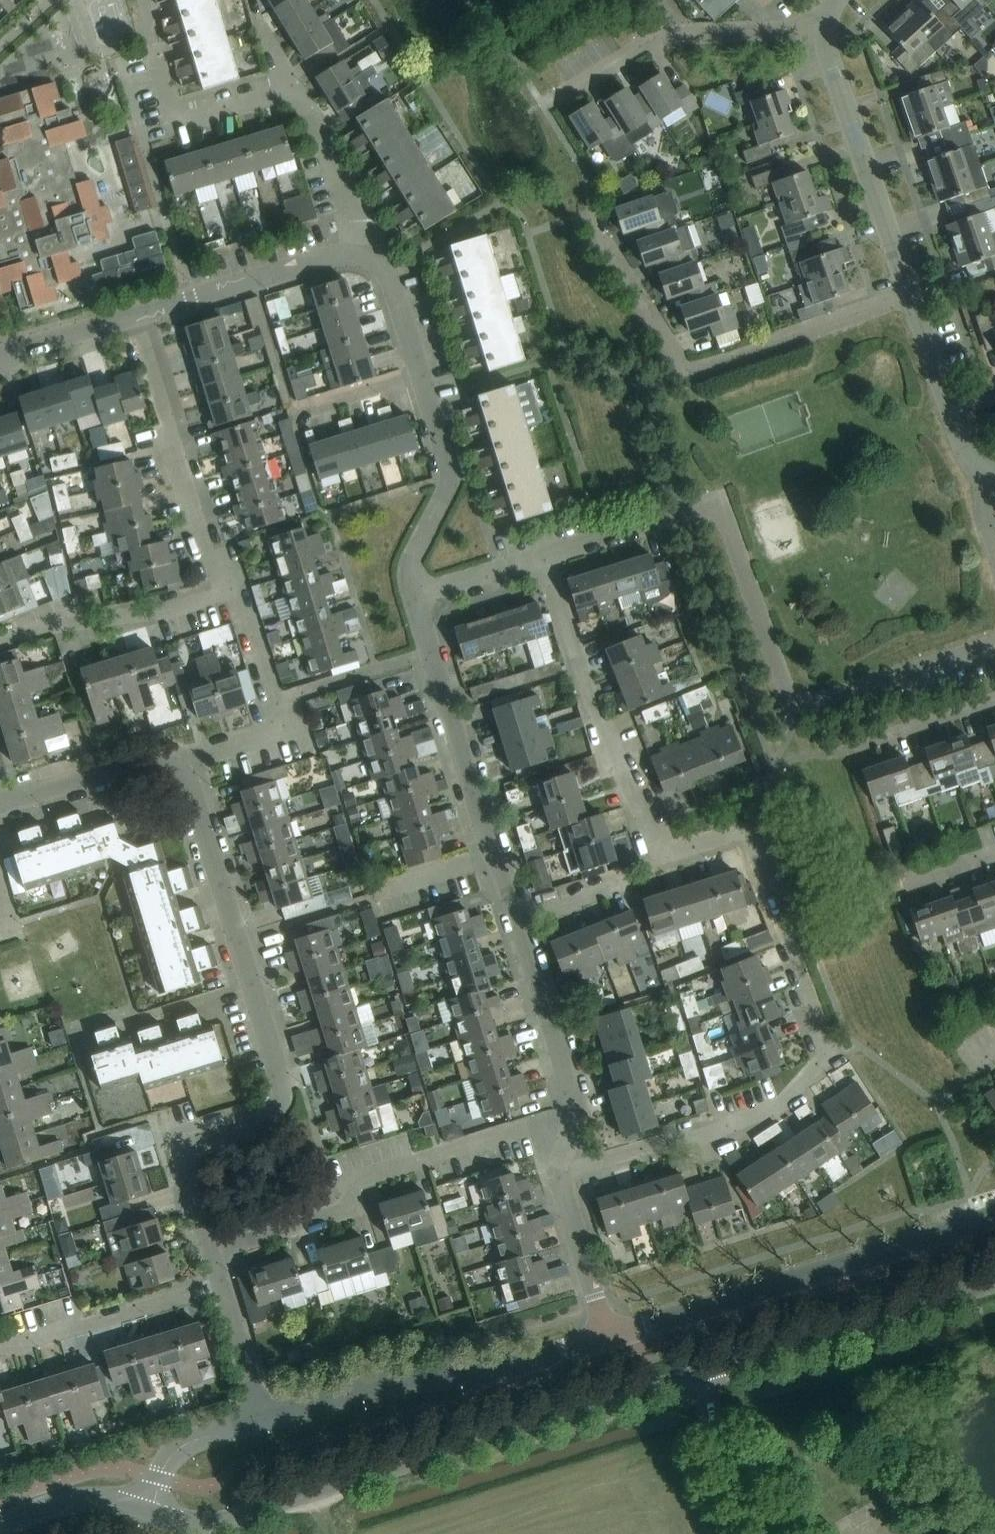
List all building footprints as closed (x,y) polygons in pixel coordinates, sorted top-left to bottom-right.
[(226,37),(215,0),(199,0),(178,6),(180,15),(161,20),(169,46),(188,40),(190,48),(226,37)] [(286,0),(268,0),(273,8),(286,0)] [(311,9),(305,0),(286,0),(273,8),(283,25),(311,9)] [(714,22),(738,0),(694,0),(714,22)] [(942,9),(933,17),(918,0),(915,0),(900,13),(935,52),(960,29),(942,9)] [(971,0),(950,0),(951,1),(942,9),(960,29),(969,20),(960,10),(971,0)] [(294,42),(330,20),(326,13),(317,19),(311,9),(283,25),(294,42)] [(910,75),(935,52),(900,13),(884,28),(900,46),(891,54),(910,75)] [(332,19),(330,20),(294,42),(305,60),(311,57),(317,67),(349,47),(332,19)] [(226,37),(190,48),(193,56),(173,62),(181,87),(200,81),(203,90),(239,79),(226,37)] [(382,37),(373,43),(383,60),(393,54),(382,37)] [(326,95),(362,73),(358,66),(349,71),(343,61),(316,78),(326,95)] [(362,73),(326,95),(337,113),(343,109),(349,120),(371,106),(364,96),(373,91),(366,79),(376,73),(372,67),(362,73)] [(905,119),(941,107),(954,102),(943,70),(917,79),(921,90),(898,98),(905,119)] [(640,87),(649,101),(662,122),(661,120),(681,107),(686,115),(698,107),(684,86),(673,93),(661,74),(640,87)] [(0,99),(0,146),(17,142),(22,154),(0,162),(0,292),(1,294),(15,291),(20,311),(59,300),(54,286),(82,279),(77,261),(71,264),(67,252),(109,239),(106,225),(112,223),(107,207),(101,209),(91,180),(78,185),(69,156),(65,157),(64,144),(85,136),(80,122),(73,122),(69,109),(56,113),(53,100),(59,99),(55,83),(0,99)] [(752,125),(791,111),(784,90),(764,97),(760,85),(734,94),(738,106),(750,102),(757,122),(752,124),(752,125)] [(662,122),(649,101),(638,108),(626,89),(605,102),(614,116),(632,145),(652,132),(651,129),(662,122)] [(410,136),(399,118),(387,99),(355,119),(360,127),(343,137),(357,160),(374,149),(378,156),(410,136)] [(632,145),(614,116),(602,123),(591,104),(570,117),(590,149),(600,143),(612,161),(617,162),(635,150),(632,145)] [(943,142),(969,133),(977,130),(975,125),(972,126),(970,120),(948,127),(941,107),(905,119),(912,140),(939,131),(943,142)] [(791,111),(752,125),(759,145),(742,151),(746,164),(772,155),(768,143),(793,134),(786,114),(792,112),(791,111)] [(262,133),(272,166),(292,160),(283,127),(262,133)] [(253,172),(272,166),(262,133),(243,139),(253,172)] [(931,182),(980,165),(969,133),(943,142),(947,153),(923,161),(931,182)] [(433,173),(422,155),(410,136),(378,156),(383,163),(365,174),(379,196),(396,186),(401,193),(433,173)] [(131,138),(113,143),(133,213),(154,207),(133,137),(131,138)] [(233,178),(253,172),(243,139),(223,145),(233,178)] [(214,183),(233,178),(223,145),(204,151),(214,183)] [(194,189),(214,183),(204,151),(184,156),(194,189)] [(712,155),(699,158),(702,165),(714,162),(712,155)] [(174,195),(194,189),(184,156),(164,162),(174,195)] [(453,207),(444,192),(436,178),(442,174),(443,176),(456,168),(455,166),(462,162),(459,158),(433,174),(433,173),(401,193),(405,200),(388,211),(402,233),(419,223),(424,231),(466,204),(464,200),(453,207)] [(965,206),(991,197),(988,190),(980,165),(931,182),(938,203),(961,195),(965,206)] [(758,175),(751,177),(755,189),(772,183),(779,204),(819,191),(818,190),(813,192),(806,171),(781,180),(776,168),(758,175)] [(819,191),(779,204),(779,205),(785,203),(788,214),(784,215),(787,225),(784,226),(780,227),(784,239),(786,246),(803,240),(801,234),(810,230),(806,219),(826,212),(819,191)] [(673,231),(673,230),(669,217),(673,215),(675,214),(675,213),(676,211),(670,193),(668,192),(665,192),(651,197),(615,210),(623,233),(645,225),(649,238),(650,239),(673,231)] [(283,201),(290,227),(317,219),(309,193),(283,201)] [(994,232),(994,196),(991,198),(991,197),(965,206),(969,218),(946,226),(953,246),(994,232)] [(278,231),(290,227),(283,201),(270,205),(278,231)] [(708,241),(717,238),(709,215),(701,218),(708,241)] [(671,272),(695,263),(690,250),(694,248),(686,226),(673,230),(673,231),(650,239),(649,238),(636,243),(644,266),(667,258),(671,271),(671,272)] [(252,238),(264,235),(262,227),(249,231),(252,238)] [(103,272),(92,275),(99,299),(169,278),(155,231),(131,238),(135,250),(100,260),(103,272)] [(239,242),(252,238),(249,231),(237,235),(239,242)] [(953,246),(960,267),(983,259),(987,271),(994,268),(994,232),(953,246)] [(499,277),(493,257),(486,235),(450,246),(453,255),(434,261),(441,286),(460,280),(463,288),(499,277)] [(213,250),(225,246),(223,239),(210,243),(213,250)] [(760,255),(755,239),(744,243),(745,245),(750,258),(753,257),(760,255)] [(803,240),(786,246),(789,253),(793,265),(796,275),(799,274),(802,284),(798,286),(846,270),(839,249),(819,255),(815,244),(805,247),(803,240)] [(200,254),(213,250),(210,243),(198,246),(200,254)] [(753,257),(757,272),(764,270),(766,263),(763,254),(760,255),(753,257)] [(693,304),(717,296),(712,282),(703,285),(695,263),(671,272),(671,271),(658,275),(666,298),(689,291),(693,304)] [(805,307),(796,310),(800,322),(826,313),(822,302),(848,293),(841,272),(846,271),(846,270),(798,286),(805,307)] [(512,319),(505,298),(499,277),(463,288),(465,296),(446,302),(454,328),(473,322),(476,330),(512,319)] [(318,309),(350,299),(344,279),(311,289),(318,309)] [(301,287),(283,291),(288,314),(306,310),(301,287)] [(258,327),(266,324),(258,296),(244,301),(250,320),(252,327),(258,325),(258,327)] [(693,304),(680,308),(688,331),(710,324),(714,337),(738,329),(730,305),(721,308),(717,296),(693,304)] [(324,328),(356,318),(350,299),(318,309),(324,328)] [(526,299),(517,302),(520,312),(529,309),(526,299)] [(270,315),(278,313),(274,300),(266,303),(270,315)] [(184,349),(227,336),(218,308),(201,313),(203,321),(186,327),(190,340),(185,342),(183,346),(184,349)] [(991,329),(986,313),(975,317),(985,346),(985,344),(994,340),(994,341),(994,327),(991,329)] [(330,348),(362,338),(356,318),(324,328),(330,348)] [(525,360),(518,339),(512,319),(476,330),(478,338),(459,344),(467,369),(486,363),(489,372),(525,360)] [(264,346),(272,344),(266,324),(258,327),(264,346)] [(278,342),(285,340),(281,327),(274,330),(278,342)] [(198,366),(244,352),(241,342),(230,345),(227,336),(184,349),(185,354),(189,356),(194,355),(198,366)] [(336,367),(368,357),(362,338),(330,348),(336,367)] [(285,340),(278,342),(282,354),(289,352),(285,340)] [(270,365),(278,363),(272,344),(264,346),(270,365)] [(196,388),(239,375),(233,356),(244,353),(244,352),(198,366),(202,380),(197,381),(195,385),(196,388)] [(368,357),(336,367),(342,387),(375,377),(368,357)] [(276,385),(284,383),(278,363),(270,365),(276,385)] [(309,364),(294,368),(298,379),(312,375),(309,364)] [(290,381),(298,379),(294,368),(294,366),(286,369),(290,381)] [(532,373),(537,400),(558,396),(552,369),(532,373)] [(116,384),(126,412),(145,406),(139,385),(143,384),(140,374),(136,376),(134,372),(114,379),(116,384)] [(210,405),(245,395),(239,375),(196,388),(197,393),(201,395),(206,394),(210,405)] [(298,379),(290,381),(296,401),(307,398),(304,389),(316,386),(312,375),(298,379)] [(98,410),(93,391),(89,376),(64,384),(75,417),(98,410)] [(284,383),(276,385),(283,406),(291,403),(284,383)] [(52,425),(75,417),(64,384),(42,391),(52,425)] [(127,418),(126,412),(116,384),(93,391),(98,410),(103,426),(127,418)] [(526,427),(520,406),(513,385),(477,396),(480,405),(461,411),(469,436),(488,430),(490,438),(526,427)] [(29,432),(52,425),(42,391),(19,398),(29,432)] [(245,395),(210,405),(214,418),(209,420),(207,424),(208,429),(251,415),(248,406),(259,402),(256,392),(245,395)] [(383,408),(397,454),(417,448),(407,415),(394,420),(389,406),(383,408)] [(378,460),(397,454),(383,408),(376,410),(381,424),(368,428),(378,460)] [(4,455),(28,447),(17,413),(0,419),(0,442),(4,455)] [(281,434),(292,430),(288,418),(277,421),(281,434)] [(378,460),(368,428),(355,432),(350,418),(344,420),(358,466),(378,460)] [(339,472),(358,466),(344,420),(337,422),(342,436),(329,440),(339,472)] [(224,452),(260,440),(254,421),(211,434),(213,441),(220,439),(224,452)] [(539,468),(533,448),(526,427),(490,438),(493,446),(474,452),(481,477),(500,471),(503,479),(539,468)] [(292,430),(281,434),(285,446),(296,442),(292,430)] [(339,472),(329,440),(316,444),(312,430),(304,432),(319,479),(339,472)] [(223,473),(266,459),(260,440),(224,452),(228,465),(221,467),(223,473)] [(113,457),(125,455),(122,441),(110,444),(113,457)] [(101,460),(113,457),(110,444),(98,447),(101,460)] [(293,472),(304,469),(298,450),(287,453),(293,472)] [(65,468),(78,465),(75,453),(62,456),(65,468)] [(53,471),(65,468),(62,456),(50,458),(53,471)] [(37,459),(23,463),(27,477),(41,473),(37,459)] [(236,490),(272,479),(266,459),(223,473),(225,480),(232,478),(236,490)] [(96,491),(141,480),(139,472),(134,473),(131,460),(96,468),(98,479),(94,480),(96,491)] [(552,510),(545,489),(539,468),(503,479),(505,487),(486,493),(494,519),(513,513),(516,522),(552,510)] [(14,486),(26,482),(22,469),(10,473),(14,486)] [(299,492),(310,489),(308,481),(304,469),(293,472),(297,485),(299,492)] [(235,512),(278,499),(272,479),(236,490),(240,504),(233,506),(235,512)] [(105,511),(140,502),(137,490),(143,489),(141,480),(96,491),(99,500),(102,499),(105,511)] [(55,499),(68,496),(65,483),(53,486),(55,499)] [(310,489),(299,492),(302,500),(306,513),(317,509),(313,497),(310,489)] [(39,521),(52,515),(47,491),(30,499),(39,521)] [(68,496),(55,499),(58,511),(70,508),(68,496)] [(278,499),(235,512),(237,519),(244,517),(248,530),(284,519),(278,499)] [(106,532),(150,522),(149,514),(143,515),(140,502),(105,511),(108,521),(103,522),(106,532)] [(28,526),(28,525),(24,514),(12,519),(16,530),(28,526)] [(28,525),(28,526),(32,534),(57,523),(55,514),(52,515),(39,521),(28,525)] [(74,519),(81,539),(94,534),(88,515),(74,519)] [(130,549),(150,544),(147,532),(152,531),(150,522),(106,532),(108,542),(112,541),(115,553),(130,549)] [(33,537),(32,534),(28,526),(16,530),(21,542),(33,537)] [(65,541),(77,539),(74,526),(62,529),(65,541)] [(274,557),(321,543),(318,533),(306,537),(303,527),(268,538),(274,557)] [(77,539),(65,541),(68,553),(80,551),(77,539)] [(249,539),(237,542),(240,550),(251,546),(249,539)] [(141,568),(175,560),(174,553),(168,554),(165,541),(150,544),(130,549),(132,560),(128,561),(130,572),(141,569),(141,568)] [(280,578),(315,567),(312,558),(325,554),(321,543),(274,557),(280,578)] [(52,568),(64,565),(62,553),(49,556),(52,568)] [(638,591),(642,603),(644,604),(648,604),(652,604),(657,602),(661,599),(665,596),(662,587),(672,584),(665,561),(654,565),(650,554),(629,560),(639,590),(638,591)] [(15,583),(5,560),(0,562),(0,589),(15,583)] [(141,568),(141,569),(146,590),(167,585),(168,590),(178,587),(177,583),(181,582),(175,560),(141,568)] [(621,609),(642,603),(638,591),(639,590),(629,560),(609,567),(618,597),(617,597),(621,609)] [(64,565),(52,568),(55,580),(53,580),(57,599),(71,593),(64,565)] [(286,597),(333,582),(330,572),(318,576),(315,567),(280,578),(286,597)] [(621,609),(617,597),(618,597),(609,567),(588,573),(597,603),(601,616),(610,613),(606,600),(617,597),(621,609)] [(601,616),(597,603),(588,573),(567,580),(580,622),(589,619),(586,607),(597,603),(601,616)] [(86,578),(88,590),(101,587),(98,574),(85,577),(86,578)] [(77,592),(88,590),(86,578),(74,581),(77,592)] [(292,616),(327,605),(324,597),(348,590),(345,579),(333,582),(286,597),(292,616)] [(0,589),(0,616),(24,606),(15,583),(0,589)] [(259,584),(251,587),(257,606),(265,604),(259,584)] [(270,602),(258,606),(260,616),(273,612),(270,602)] [(534,668),(537,680),(562,672),(558,660),(545,665),(536,639),(547,635),(537,602),(516,609),(526,642),(534,668)] [(298,635),(357,617),(354,607),(330,615),(327,605),(292,616),(298,635)] [(505,648),(526,642),(516,609),(495,615),(505,648)] [(485,655),(505,648),(495,615),(475,622),(485,655)] [(304,655),(339,645),(336,636),(360,628),(357,617),(298,635),(304,655)] [(458,643),(464,661),(485,655),(475,622),(454,628),(455,632),(450,633),(454,645),(458,643)] [(609,671),(656,652),(653,643),(643,646),(639,635),(606,648),(611,661),(605,663),(609,671)] [(339,645),(304,655),(310,676),(358,661),(354,650),(342,654),(339,645)] [(175,683),(174,681),(167,658),(156,661),(152,648),(138,652),(136,647),(127,650),(145,709),(154,706),(148,685),(161,681),(163,687),(175,683)] [(135,712),(145,709),(127,650),(117,653),(119,658),(105,663),(114,696),(129,691),(135,712)] [(655,676),(651,666),(651,665),(660,661),(656,652),(609,671),(612,679),(617,677),(622,689),(655,676)] [(206,657),(224,716),(233,713),(232,708),(246,703),(236,671),(221,675),(215,654),(206,657)] [(214,719),(224,716),(206,657),(196,660),(202,679),(188,683),(187,677),(174,681),(175,683),(182,708),(194,704),(199,718),(213,714),(214,719)] [(47,677),(44,667),(23,673),(18,659),(0,665),(0,691),(47,677)] [(114,696),(105,663),(91,667),(90,661),(80,664),(98,723),(108,720),(102,699),(114,696)] [(516,686),(537,680),(534,668),(513,675),(516,686)] [(496,692),(516,686),(513,675),(492,681),(496,692)] [(655,676),(622,689),(627,701),(621,704),(625,712),(673,693),(669,683),(659,687),(655,676)] [(32,706),(28,692),(49,685),(47,677),(0,691),(0,714),(0,716),(32,706)] [(349,700),(375,692),(371,680),(336,691),(340,703),(349,700)] [(473,700),(496,692),(492,681),(469,688),(473,700)] [(693,691),(698,703),(710,698),(705,686),(693,691)] [(355,720),(402,706),(399,695),(387,699),(384,690),(375,692),(349,700),(355,720)] [(686,708),(698,703),(693,691),(682,696),(686,708)] [(500,729),(534,719),(530,707),(540,704),(537,694),(487,710),(490,718),(496,716),(500,729)] [(361,740),(396,729),(393,720),(406,716),(406,718),(425,712),(421,700),(402,706),(355,720),(361,740)] [(653,706),(658,718),(668,713),(664,702),(653,706)] [(61,723),(58,713),(37,719),(32,706),(0,716),(5,730),(0,731),(0,735),(2,741),(61,723)] [(645,722),(658,718),(653,706),(641,711),(645,722)] [(581,717),(565,722),(568,731),(584,726),(581,717)] [(501,751),(550,736),(546,726),(537,729),(534,719),(500,729),(504,742),(498,743),(501,751)] [(61,723),(2,741),(5,750),(10,749),(14,763),(47,753),(43,738),(64,732),(61,723)] [(986,728),(989,739),(979,743),(992,781),(993,781),(992,778),(994,777),(994,725),(986,728)] [(709,730),(726,772),(734,769),(732,764),(744,759),(731,726),(720,730),(718,727),(709,730)] [(361,740),(367,759),(414,744),(414,745),(433,739),(430,727),(411,732),(411,734),(399,738),(396,729),(361,740)] [(325,729),(314,732),(318,746),(330,742),(325,729)] [(718,775),(726,772),(709,730),(689,738),(704,775),(716,770),(718,775)] [(992,781),(979,743),(969,746),(965,735),(944,742),(959,785),(960,788),(979,781),(981,785),(992,781)] [(550,736),(501,751),(503,760),(508,758),(512,771),(547,761),(543,749),(553,746),(550,736)] [(692,780),(704,775),(689,738),(669,746),(686,788),(694,785),(692,780)] [(379,776),(408,768),(405,759),(417,755),(418,758),(437,752),(433,739),(414,745),(414,744),(367,759),(373,778),(379,776)] [(928,796),(959,785),(944,742),(924,749),(927,761),(917,764),(928,796)] [(678,791),(686,788),(669,746),(660,750),(661,753),(650,758),(663,791),(676,786),(678,791)] [(928,796),(917,764),(907,767),(903,756),(882,763),(892,794),(897,806),(928,796)] [(872,801),(892,794),(882,763),(861,770),(872,801)] [(386,796),(434,782),(431,771),(418,775),(415,765),(408,768),(379,776),(386,796)] [(231,804),(235,814),(282,799),(291,796),(285,776),(277,779),(274,768),(241,778),(245,789),(241,790),(244,800),(231,804)] [(545,806),(579,795),(571,772),(537,782),(545,806)] [(443,779),(434,782),(437,792),(447,790),(443,779)] [(303,788),(306,800),(339,792),(336,780),(303,788)] [(386,796),(392,816),(427,805),(425,796),(437,792),(434,782),(386,796)] [(505,792),(509,804),(521,801),(518,788),(505,792)] [(342,795),(347,808),(357,804),(353,791),(342,795)] [(586,818),(579,795),(545,806),(552,829),(558,827),(567,825),(567,824),(586,818)] [(226,828),(251,821),(253,830),(288,819),(282,799),(235,814),(223,817),(226,828)] [(398,836),(446,821),(443,810),(430,814),(427,805),(392,816),(398,836)] [(103,859),(91,825),(83,828),(77,808),(55,815),(61,834),(51,837),(64,877),(104,865),(103,859)] [(452,808),(443,810),(446,821),(456,818),(452,808)] [(341,813),(332,816),(335,826),(344,823),(341,813)] [(558,827),(565,850),(608,837),(601,813),(586,818),(567,824),(567,825),(558,827)] [(119,861),(128,843),(119,838),(113,817),(91,824),(91,825),(103,859),(110,857),(119,861)] [(253,830),(256,839),(232,847),(235,856),(247,853),(294,838),(288,819),(253,830)] [(64,877),(51,837),(44,840),(38,820),(17,827),(22,846),(13,849),(25,889),(64,877)] [(446,821),(398,836),(408,867),(441,856),(438,845),(440,845),(437,835),(449,831),(446,821)] [(520,839),(532,835),(528,823),(516,827),(520,839)] [(901,850),(893,826),(882,830),(890,854),(901,850)] [(532,835),(520,839),(523,851),(536,848),(532,835)] [(608,837),(565,850),(563,851),(570,874),(581,871),(615,860),(608,837)] [(265,869),(300,858),(294,838),(247,853),(250,864),(263,860),(265,869)] [(130,873),(164,864),(165,863),(159,841),(137,848),(128,843),(119,861),(127,866),(130,873)] [(319,860),(347,855),(345,843),(317,848),(319,860)] [(552,885),(542,856),(526,862),(536,891),(552,885)] [(259,892),(307,877),(300,858),(265,869),(268,878),(256,882),(259,892)] [(136,914),(176,902),(173,893),(193,887),(186,866),(167,872),(164,864),(130,873),(124,875),(136,914)] [(581,871),(583,879),(605,872),(602,864),(581,871)] [(712,879),(722,913),(746,905),(740,885),(744,883),(741,874),(737,875),(735,871),(712,879)] [(307,877),(259,892),(262,903),(275,899),(278,909),(281,907),(285,919),(327,906),(323,893),(312,897),(307,877)] [(964,904),(972,928),(974,928),(976,934),(994,928),(994,892),(990,877),(980,881),(982,886),(971,889),(975,901),(964,904)] [(700,920),(722,913),(712,879),(689,886),(700,920)] [(357,880),(337,882),(339,893),(359,891),(357,880)] [(678,927),(700,920),(689,886),(667,892),(678,927)] [(653,934),(678,927),(667,892),(642,900),(653,934)] [(972,928),(964,904),(955,907),(951,896),(930,903),(940,934),(941,933),(945,945),(965,939),(962,932),(972,928)] [(148,953),(188,941),(185,932),(205,926),(198,905),(179,911),(176,902),(136,914),(148,953)] [(431,919),(430,919),(436,939),(484,924),(481,914),(468,918),(465,908),(449,913),(445,902),(428,908),(431,919)] [(920,941),(940,934),(930,903),(909,910),(920,941)] [(609,913),(627,960),(637,956),(633,948),(645,943),(632,910),(619,916),(617,910),(609,913)] [(289,962),(335,947),(330,931),(342,925),(338,913),(294,927),(298,938),(295,938),(298,948),(286,952),(289,962)] [(619,964),(627,960),(609,913),(601,917),(603,922),(591,927),(604,959),(615,955),(619,964)] [(442,959),(478,947),(475,938),(487,935),(484,924),(436,939),(442,959)] [(396,925),(385,928),(383,928),(390,952),(392,951),(403,948),(396,925)] [(604,959),(591,927),(579,931),(577,926),(569,929),(588,977),(597,974),(593,963),(604,959)] [(579,981),(588,977),(569,929),(561,933),(563,938),(550,943),(563,976),(575,972),(579,981)] [(732,943),(737,955),(748,950),(744,938),(732,943)] [(188,941),(148,953),(160,993),(200,981),(197,971),(217,965),(210,944),(191,950),(188,941)] [(725,959),(737,955),(732,943),(720,948),(725,959)] [(307,978),(342,967),(335,947),(289,962),(292,973),(305,969),(307,978)] [(448,978),(496,963),(493,953),(480,957),(478,947),(442,959),(448,978)] [(725,990),(768,974),(765,966),(760,968),(755,955),(721,968),(725,979),(722,980),(725,990)] [(687,961),(692,972),(703,968),(699,956),(687,961)] [(392,972),(388,961),(376,964),(379,976),(392,972)] [(680,977),(692,972),(687,961),(675,965),(680,977)] [(447,1000),(490,987),(487,977),(499,974),(496,963),(448,978),(454,998),(447,1000)] [(301,1001),(348,987),(342,967),(307,978),(310,987),(298,991),(301,1001)] [(402,992),(414,989),(408,969),(396,973),(402,992)] [(737,1009),(770,996),(766,984),(771,982),(768,974),(725,990),(711,996),(695,1002),(684,1005),(690,1027),(702,1022),(699,1011),(726,1001),(729,999),(733,998),(737,1009)] [(954,975),(938,981),(944,997),(960,992),(954,975)] [(320,1017),(354,1006),(348,987),(301,1001),(304,1012),(317,1008),(320,1017)] [(453,1019),(501,1004),(498,994),(485,998),(482,990),(490,987),(447,1000),(453,1019)] [(414,989),(402,992),(406,1005),(418,1002),(414,989)] [(684,1005),(695,1002),(691,989),(680,992),(684,1005)] [(571,996),(575,1008),(589,1003),(584,991),(571,996)] [(613,993),(596,999),(599,1008),(616,1002),(613,993)] [(741,1030),(764,1022),(784,1015),(780,1006),(775,1008),(770,996),(737,1009),(741,1020),(738,1021),(741,1030)] [(459,1039),(494,1028),(491,1019),(504,1015),(501,1004),(453,1019),(459,1039)] [(668,1020),(680,1016),(677,1004),(664,1007),(668,1020)] [(313,1040),(360,1026),(354,1006),(320,1017),(322,1026),(310,1030),(313,1040)] [(602,1041),(637,1030),(630,1007),(595,1017),(602,1041)] [(172,1037),(184,1077),(224,1064),(212,1024),(202,1027),(196,1008),(175,1014),(181,1034),(172,1037)] [(680,1016),(668,1020),(672,1033),(684,1029),(680,1016)] [(145,1088),(130,1037),(120,1040),(114,1020),(93,1027),(99,1046),(90,1049),(102,1089),(141,1077),(145,1089),(145,1088)] [(184,1077),(172,1037),(163,1039),(157,1020),(136,1026),(142,1046),(134,1048),(130,1037),(145,1088),(184,1077)] [(331,1056),(359,1048),(378,1042),(372,1022),(360,1026),(313,1040),(316,1051),(329,1047),(331,1056)] [(734,1057),(777,1040),(774,1032),(769,1034),(764,1022),(741,1030),(730,1034),(735,1046),(731,1047),(734,1057)] [(31,1048),(31,1047),(10,1054),(6,1040),(12,1039),(8,1026),(0,1029),(0,1057),(31,1048)] [(455,1061),(513,1043),(510,1033),(497,1037),(494,1028),(459,1039),(459,1040),(449,1043),(455,1061)] [(609,1064),(644,1053),(637,1030),(602,1041),(609,1064)] [(696,1047),(708,1043),(705,1032),(692,1035),(696,1047)] [(777,1040),(734,1057),(738,1066),(742,1065),(746,1076),(780,1063),(775,1050),(780,1048),(777,1040)] [(408,1043),(402,1045),(399,1050),(401,1056),(411,1053),(408,1043)] [(471,1077),(506,1067),(503,1058),(516,1054),(513,1043),(455,1061),(455,1062),(465,1059),(471,1077)] [(700,1059),(712,1055),(708,1043),(696,1047),(700,1059)] [(18,1080),(16,1073),(37,1066),(31,1048),(0,1057),(0,1085),(18,1080)] [(317,1082),(365,1067),(359,1048),(331,1056),(324,1058),(327,1068),(314,1071),(317,1082)] [(682,1067),(694,1063),(690,1051),(678,1054),(682,1067)] [(616,1087),(643,1079),(651,1076),(644,1053),(609,1064),(616,1087)] [(417,1070),(412,1054),(392,1060),(397,1076),(417,1070)] [(430,1056),(419,1059),(423,1072),(434,1068),(430,1056)] [(709,1089),(727,1084),(721,1062),(702,1068),(709,1089)] [(694,1063),(682,1067),(686,1078),(698,1075),(694,1063)] [(336,1097),(371,1087),(365,1067),(317,1082),(321,1092),(333,1089),(336,1097)] [(477,1097),(525,1083),(522,1073),(509,1076),(506,1067),(471,1077),(477,1097)] [(408,1075),(414,1095),(423,1093),(417,1072),(408,1075)] [(616,1113),(650,1102),(643,1079),(616,1087),(608,1089),(616,1113)] [(47,1099),(45,1094),(24,1100),(18,1080),(0,1085),(0,1113),(47,1099)] [(835,1096),(855,1126),(876,1112),(857,1082),(835,1096)] [(525,1083),(477,1097),(484,1118),(518,1107),(515,1097),(528,1093),(525,1083)] [(390,1102),(390,1101),(377,1106),(371,1087),(336,1097),(339,1107),(326,1111),(329,1121),(390,1102)] [(993,1089),(984,1095),(994,1112),(994,1092),(993,1089)] [(427,1094),(433,1112),(435,1111),(443,1108),(437,1090),(427,1094)] [(844,1133),(855,1126),(835,1096),(822,1105),(828,1115),(821,1120),(840,1150),(850,1143),(844,1133)] [(709,1110),(706,1101),(705,1098),(693,1102),(697,1114),(709,1110)] [(33,1130),(30,1119),(51,1112),(47,1099),(0,1113),(0,1137),(1,1140),(33,1130)] [(390,1102),(329,1121),(333,1132),(345,1128),(348,1137),(355,1135),(359,1146),(375,1141),(371,1130),(382,1127),(384,1133),(399,1128),(390,1102)] [(650,1102),(616,1113),(623,1136),(627,1135),(628,1140),(638,1137),(636,1132),(657,1126),(650,1102)] [(811,1112),(806,1104),(794,1111),(799,1119),(811,1112)] [(446,1107),(443,1108),(435,1111),(439,1125),(451,1122),(446,1107)] [(819,1163),(840,1150),(821,1120),(800,1134),(819,1163)] [(434,1122),(423,1126),(427,1137),(438,1134),(434,1122)] [(767,1129),(772,1137),(781,1131),(776,1123),(767,1129)] [(126,1124),(107,1130),(110,1139),(129,1133),(126,1124)] [(758,1146),(772,1137),(767,1129),(753,1138),(758,1146)] [(33,1130),(1,1140),(6,1156),(0,1158),(3,1168),(62,1150),(59,1140),(38,1146),(33,1130)] [(882,1138),(891,1151),(902,1144),(894,1130),(882,1138)] [(798,1177),(819,1163),(800,1134),(779,1147),(798,1177)] [(105,1183),(142,1172),(136,1150),(110,1158),(107,1148),(112,1146),(112,1145),(83,1154),(86,1166),(99,1162),(105,1183)] [(777,1191),(798,1177),(779,1147),(758,1161),(777,1191)] [(741,1157),(736,1149),(724,1157),(729,1165),(741,1157)] [(756,1205),(777,1191),(758,1161),(736,1175),(756,1205)] [(142,1172),(105,1183),(112,1203),(99,1207),(103,1219),(131,1210),(131,1209),(126,1210),(123,1200),(148,1192),(142,1172)] [(462,1172),(449,1176),(458,1205),(471,1201),(462,1172)] [(483,1203),(530,1189),(527,1178),(514,1182),(511,1172),(476,1183),(483,1203)] [(689,1208),(679,1174),(667,1178),(666,1172),(657,1175),(672,1224),(682,1221),(679,1211),(689,1208)] [(714,1217),(704,1183),(685,1189),(681,1174),(679,1174),(689,1208),(690,1208),(695,1223),(714,1217)] [(663,1227),(672,1224),(657,1175),(649,1177),(651,1183),(638,1187),(649,1221),(660,1217),(663,1227)] [(704,1183),(714,1217),(735,1211),(725,1176),(704,1183)] [(836,1204),(853,1193),(845,1182),(828,1193),(836,1204)] [(29,1202),(26,1192),(5,1199),(1,1184),(0,1185),(0,1211),(29,1202)] [(649,1221),(638,1187),(626,1190),(625,1185),(616,1187),(631,1236),(641,1234),(638,1224),(649,1221)] [(622,1239),(631,1236),(616,1187),(608,1190),(610,1195),(597,1199),(607,1233),(619,1230),(622,1239)] [(489,1223),(524,1212),(521,1202),(533,1199),(530,1189),(483,1203),(489,1223)] [(450,1234),(447,1223),(441,1203),(428,1207),(423,1190),(400,1197),(411,1230),(416,1246),(450,1236),(450,1234)] [(389,1237),(411,1230),(400,1197),(378,1203),(389,1237)] [(22,1229),(22,1228),(15,1230),(11,1217),(32,1211),(29,1202),(0,1211),(0,1236),(22,1229)] [(113,1255),(144,1246),(163,1240),(156,1217),(137,1223),(134,1212),(103,1221),(113,1255)] [(494,1241),(542,1226),(539,1217),(526,1221),(524,1212),(489,1223),(494,1241)] [(550,1213),(539,1217),(542,1226),(553,1223),(550,1213)] [(64,1217),(54,1220),(58,1233),(68,1230),(64,1217)] [(447,1223),(450,1234),(457,1232),(454,1221),(447,1223)] [(501,1261),(535,1251),(533,1241),(545,1238),(542,1226),(494,1241),(500,1261),(493,1263),(501,1261)] [(8,1258),(4,1245),(25,1239),(22,1229),(0,1236),(0,1261),(8,1258)] [(72,1231),(58,1235),(62,1246),(75,1242),(72,1231)] [(386,1273),(379,1249),(367,1253),(362,1236),(339,1243),(355,1295),(377,1288),(374,1277),(386,1273)] [(334,1301),(355,1295),(339,1243),(317,1249),(323,1267),(310,1271),(317,1294),(331,1290),(334,1301)] [(144,1246),(113,1255),(117,1267),(124,1265),(132,1291),(174,1278),(166,1251),(147,1257),(144,1246)] [(379,1249),(386,1273),(399,1269),(392,1246),(379,1249)] [(499,1284),(547,1269),(543,1258),(531,1262),(528,1254),(536,1251),(535,1251),(501,1261),(493,1263),(499,1284)] [(79,1253),(65,1257),(69,1269),(82,1265),(79,1253)] [(317,1294),(310,1271),(298,1274),(293,1257),(270,1264),(281,1297),(285,1310),(306,1303),(305,1298),(317,1294)] [(36,1275),(33,1266),(12,1272),(8,1258),(0,1261),(0,1286),(36,1275)] [(269,1301),(281,1297),(270,1264),(248,1271),(249,1273),(237,1277),(251,1323),(266,1319),(265,1317),(270,1307),(269,1301)] [(547,1269),(499,1284),(505,1303),(518,1300),(520,1308),(541,1302),(538,1293),(540,1293),(537,1283),(550,1279),(547,1269)] [(0,1286),(0,1312),(22,1305),(18,1291),(39,1285),(36,1275),(0,1286)] [(173,1324),(191,1383),(201,1381),(194,1359),(209,1355),(199,1322),(184,1326),(183,1321),(173,1324)] [(182,1386),(191,1383),(173,1324),(164,1327),(166,1332),(152,1336),(162,1369),(176,1365),(182,1386)] [(162,1369),(152,1336),(138,1341),(136,1336),(127,1338),(145,1398),(154,1395),(148,1374),(162,1369)] [(136,1400),(145,1398),(127,1338),(118,1341),(119,1346),(105,1351),(115,1384),(129,1379),(136,1400)] [(68,1366),(86,1425),(96,1422),(89,1401),(103,1397),(93,1363),(79,1369),(77,1363),(68,1366)] [(77,1428),(86,1425),(68,1366),(59,1369),(60,1374),(47,1379),(57,1411),(70,1407),(77,1428)] [(57,1411),(47,1379),(33,1383),(31,1377),(22,1380),(40,1439),(49,1436),(43,1415),(57,1411)] [(30,1442),(40,1439),(22,1380),(12,1383),(14,1389),(1,1392),(5,1409),(10,1425),(24,1421),(30,1442)] [(173,1405),(161,1409),(164,1418),(176,1415),(173,1405)] [(18,1452),(7,1455),(11,1466),(21,1462),(18,1452)]
